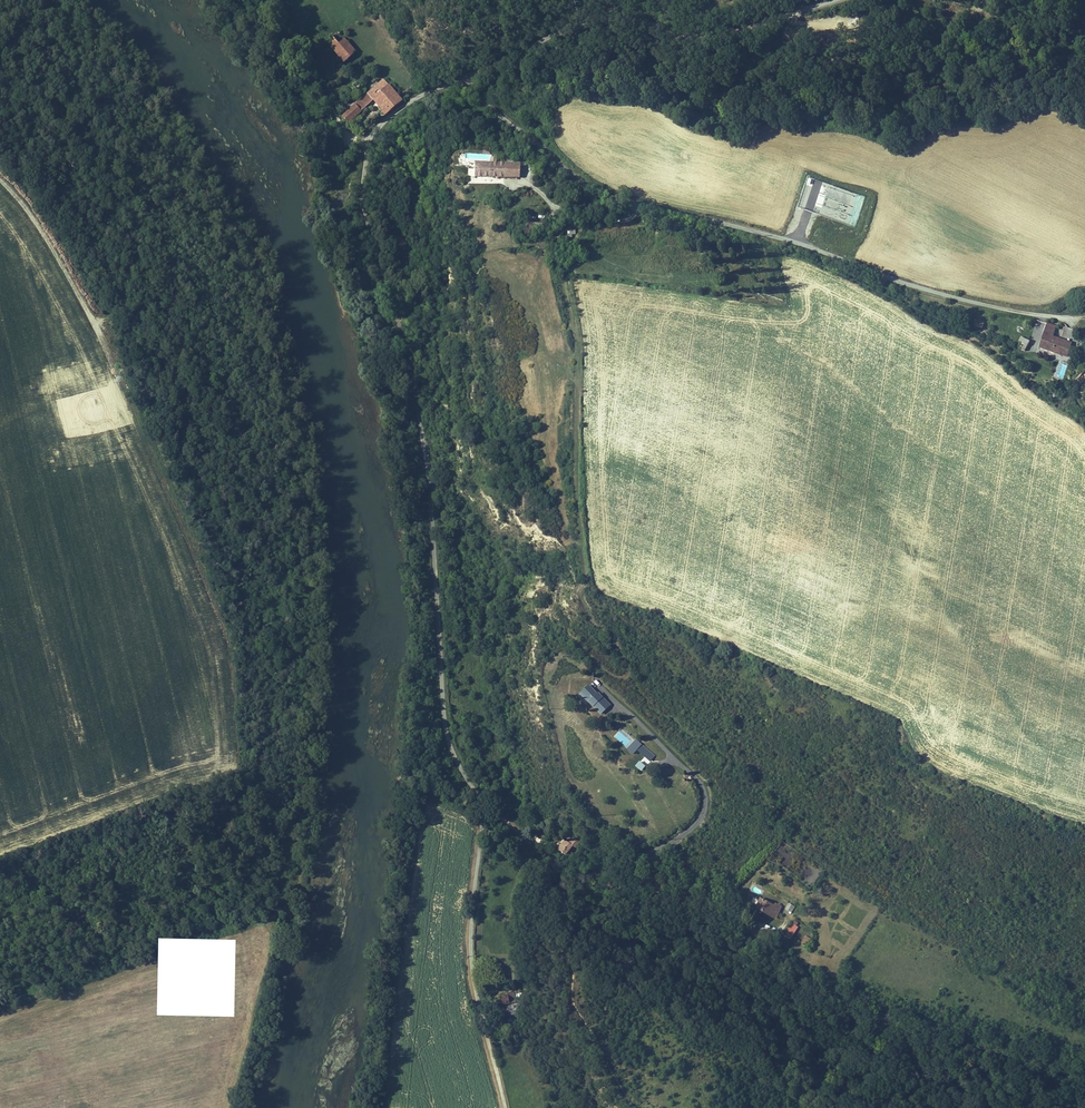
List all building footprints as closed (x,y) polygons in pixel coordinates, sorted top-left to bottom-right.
[(343,64),(355,54),(338,34),(326,45),(343,64)] [(381,80),(366,93),(371,101),(383,114),(400,99),(381,80)] [(371,101),(366,93),(358,101),(363,109),(371,101)] [(344,114),(350,119),(363,109),(358,101),(344,114)] [(520,162),(495,159),(488,158),(478,157),(477,158),(468,157),(467,165),(474,165),(473,171),(520,177),(520,162)] [(513,189),(505,186),(507,197),(515,200),(513,189)] [(539,224),(514,218),(512,226),(537,231),(539,224)] [(567,236),(575,236),(575,228),(567,228),(567,236)] [(973,325),(982,329),(984,323),(976,319),(973,325)] [(1041,354),(1062,363),(1064,355),(1058,352),(1061,344),(1056,342),(1059,333),(1051,329),(1041,354)] [(1026,357),(1033,345),(1024,339),(1021,343),(1023,344),(1022,347),(1026,349),(1023,354),(1026,357)] [(1062,363),(1066,365),(1068,363),(1073,350),(1061,344),(1058,352),(1064,355),(1062,363)] [(593,691),(584,683),(578,690),(588,698),(585,701),(590,706),(600,695),(595,690),(593,691)] [(575,693),(585,701),(588,698),(578,690),(575,693)] [(625,748),(630,752),(633,748),(628,744),(625,748)] [(640,761),(636,766),(642,771),(646,766),(640,761)] [(570,828),(562,822),(556,828),(554,827),(547,836),(554,842),(557,838),(560,841),(570,828)] [(547,836),(554,827),(551,824),(543,832),(547,836)] [(564,844),(560,841),(557,838),(554,842),(556,843),(555,845),(560,849),(564,844)] [(749,909),(761,919),(767,912),(772,916),(775,912),(770,908),(768,910),(755,901),(749,909)] [(788,902),(785,910),(791,913),(795,906),(788,902)] [(767,912),(761,919),(767,923),(772,916),(767,912)] [(792,923),(785,933),(792,938),(799,927),(792,923)] [(805,947),(811,938),(806,935),(800,944),(805,947)] [(503,994),(504,1003),(516,1001),(515,991),(505,991),(505,994),(503,994)] [(519,1017),(518,1011),(519,1012),(520,1013),(522,1013),(523,1012),(524,1012),(524,1011),(525,1010),(525,1009),(526,1008),(525,1007),(525,1006),(523,1005),(521,1004),(520,1005),(519,1005),(518,1006),(518,1007),(517,1005),(507,1006),(508,1008),(504,1008),(505,1018),(519,1017)]
